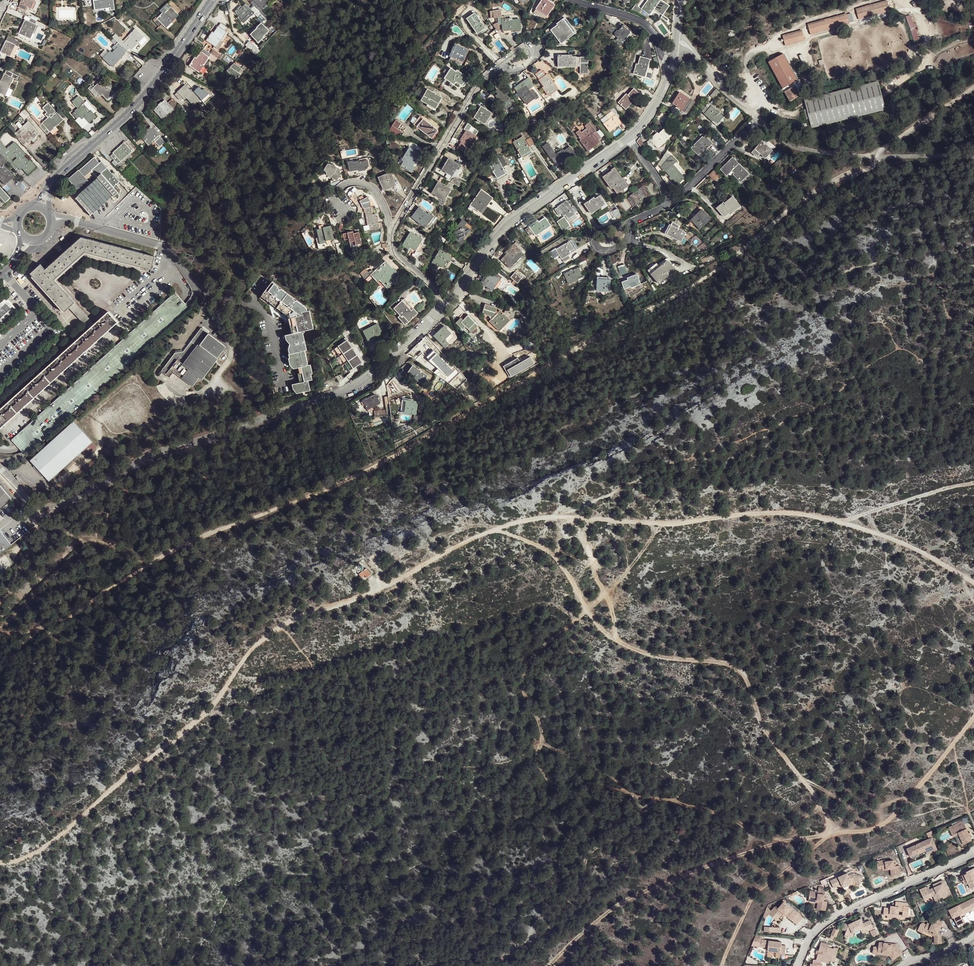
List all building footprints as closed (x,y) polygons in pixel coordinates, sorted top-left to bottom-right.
[(19,6),(26,9),(28,5),(32,7),(35,0),(22,0),(22,1),(19,6)] [(92,0),(94,10),(110,7),(110,10),(115,9),(113,0),(93,0),(92,0)] [(251,2),(255,6),(261,11),(263,8),(261,6),(268,0),(253,0),(251,2)] [(543,0),(540,0),(534,7),(546,15),(552,6),(543,0)] [(654,0),(647,0),(640,8),(647,15),(650,11),(658,19),(666,10),(658,3),(654,0)] [(261,11),(255,6),(252,9),(246,3),(243,7),(239,10),(242,13),(239,16),(244,21),(250,15),(252,17),(256,13),(257,14),(261,11)] [(888,5),(857,14),(859,21),(890,12),(888,5)] [(162,13),(157,18),(154,21),(160,27),(163,24),(168,29),(173,24),(171,22),(178,15),(170,7),(163,14),(162,13)] [(510,28),(510,30),(515,30),(520,29),(519,20),(509,21),(509,18),(501,19),(500,9),(492,10),(492,18),(496,17),(497,24),(502,23),(502,28),(510,28)] [(913,41),(918,39),(912,14),(907,16),(913,41)] [(485,28),(474,15),(466,21),(476,34),(481,31),(485,28)] [(38,20),(30,17),(29,20),(26,19),(23,26),(20,33),(30,37),(38,20)] [(576,34),(565,18),(556,24),(557,26),(550,31),(560,45),(576,34)] [(848,18),(809,29),(811,36),(850,25),(848,18)] [(41,44),(48,28),(38,23),(30,40),(41,44)] [(258,43),(269,30),(261,23),(250,35),(258,43)] [(228,28),(221,24),(217,30),(214,35),(212,34),(208,40),(216,45),(215,47),(220,49),(224,42),(222,40),(227,32),(226,31),(228,28)] [(623,27),(620,24),(608,34),(615,42),(627,31),(623,27)] [(119,42),(127,50),(130,47),(132,49),(140,40),(142,42),(146,38),(136,28),(130,34),(132,35),(124,42),(121,39),(119,42)] [(804,35),(785,40),(787,48),(806,42),(804,35)] [(21,42),(9,36),(1,52),(10,56),(16,44),(19,45),(21,42)] [(246,44),(252,49),(255,46),(249,41),(246,44)] [(112,66),(127,50),(119,42),(116,44),(118,46),(106,59),(112,66)] [(467,51),(454,46),(450,57),(463,62),(465,57),(467,51)] [(210,52),(204,48),(197,59),(195,58),(193,62),(191,65),(203,74),(207,67),(204,65),(209,58),(215,62),(218,58),(215,56),(210,52)] [(644,65),(646,65),(647,61),(649,56),(640,53),(636,62),(635,61),(632,69),(641,72),(644,65)] [(564,65),(565,67),(579,66),(579,74),(587,73),(587,56),(579,57),(571,57),(571,55),(567,55),(567,56),(567,55),(556,55),(556,60),(556,65),(564,65)] [(780,59),(766,67),(780,93),(795,85),(780,59)] [(233,62),(230,66),(238,71),(241,67),(233,62)] [(239,77),(241,74),(238,71),(230,66),(226,71),(234,76),(236,75),(239,77)] [(460,75),(450,69),(444,78),(453,84),(455,81),(461,85),(464,81),(466,77),(461,74),(460,75)] [(9,96),(12,89),(9,87),(14,77),(17,79),(19,75),(7,70),(0,83),(0,92),(9,96)] [(543,77),(539,71),(536,73),(534,76),(538,81),(543,88),(542,89),(547,96),(556,89),(545,75),(543,77)] [(92,85),(89,88),(96,95),(99,93),(102,95),(104,93),(108,98),(119,89),(110,80),(106,84),(102,80),(94,87),(92,85)] [(195,92),(187,85),(182,91),(178,96),(183,101),(185,98),(188,101),(190,99),(194,102),(200,96),(198,95),(199,94),(196,91),(195,92)] [(824,102),(805,112),(806,116),(804,116),(806,126),(809,125),(811,134),(885,112),(885,110),(878,89),(878,86),(824,102)] [(885,86),(878,89),(885,110),(891,108),(885,86)] [(524,88),(524,87),(516,92),(525,105),(533,100),(535,102),(538,100),(533,92),(529,94),(527,91),(525,88),(524,88)] [(630,98),(632,99),(635,95),(638,91),(631,87),(626,93),(624,92),(616,102),(619,104),(621,102),(624,105),(630,98)] [(799,88),(793,91),(798,101),(805,98),(799,88)] [(441,98),(429,91),(423,103),(434,110),(437,104),(441,98)] [(798,101),(793,91),(782,97),(788,107),(798,101)] [(685,111),(692,100),(682,94),(678,99),(675,105),(685,111)] [(79,95),(72,100),(78,107),(75,110),(72,112),(77,118),(80,115),(82,118),(84,116),(88,120),(94,115),(92,114),(93,113),(91,110),(92,109),(90,107),(89,108),(85,103),(86,102),(81,96),(81,97),(79,95)] [(624,108),(632,99),(630,98),(624,105),(621,102),(619,104),(624,108)] [(695,102),(692,100),(685,111),(689,113),(695,102)] [(50,119),(54,115),(53,114),(56,111),(49,102),(43,107),(47,112),(45,114),(49,118),(49,117),(50,119)] [(179,108),(175,102),(170,106),(167,103),(162,107),(156,112),(163,121),(179,108)] [(804,108),(805,112),(824,102),(804,108)] [(491,113),(481,106),(477,112),(474,117),(477,120),(476,122),(478,123),(479,121),(484,124),(491,113)] [(723,116),(711,106),(709,108),(706,106),(701,111),(712,121),(713,120),(717,123),(720,120),(723,116)] [(24,109),(20,113),(24,119),(29,115),(24,109)] [(42,123),(40,125),(49,135),(54,131),(52,129),(63,119),(57,112),(54,115),(50,119),(49,117),(42,123)] [(77,118),(73,121),(80,129),(89,122),(88,120),(84,116),(82,118),(80,115),(77,118)] [(613,123),(607,127),(613,135),(619,131),(625,126),(616,115),(610,120),(613,123)] [(437,130),(422,119),(416,127),(431,138),(437,130)] [(403,125),(395,120),(391,127),(399,132),(403,125)] [(602,137),(590,122),(585,126),(587,129),(583,132),(581,130),(576,133),(582,139),(581,140),(588,149),(593,145),(599,141),(599,140),(602,137)] [(14,128),(12,130),(24,144),(27,141),(28,143),(31,140),(33,142),(38,139),(36,136),(37,135),(37,134),(37,133),(34,129),(32,127),(22,135),(20,133),(19,134),(14,128)] [(160,136),(153,128),(147,133),(142,138),(149,146),(154,141),(160,148),(165,144),(159,137),(160,136)] [(663,141),(665,145),(673,138),(665,129),(657,136),(656,134),(646,143),(652,149),(655,146),(656,147),(663,141)] [(479,139),(467,131),(464,136),(461,141),(462,142),(458,148),(468,155),(479,139)] [(531,151),(523,137),(513,143),(522,157),(527,154),(531,151)] [(712,143),(705,137),(699,143),(697,142),(691,148),(700,156),(706,150),(712,143)] [(9,162),(15,169),(18,166),(20,169),(22,167),(28,174),(32,170),(36,167),(30,160),(29,161),(26,157),(27,156),(14,141),(7,148),(0,140),(0,152),(8,161),(9,162)] [(575,153),(569,145),(565,148),(561,151),(560,149),(555,152),(547,141),(542,145),(554,162),(557,160),(558,161),(564,157),(566,160),(575,153)] [(659,150),(665,145),(663,141),(656,147),(659,150)] [(765,157),(772,150),(767,145),(762,141),(753,151),(757,155),(758,153),(760,155),(761,154),(765,157)] [(182,157),(186,154),(176,142),(172,145),(179,153),(182,157)] [(115,162),(118,166),(120,167),(124,164),(123,163),(134,154),(127,146),(123,149),(124,150),(122,152),(121,151),(116,155),(112,158),(115,162)] [(422,155),(410,147),(403,158),(405,160),(402,166),(411,172),(422,155)] [(775,152),(772,150),(765,157),(769,160),(775,152)] [(4,184),(9,180),(14,176),(4,164),(8,161),(0,152),(0,179),(4,184)] [(508,165),(503,155),(498,157),(499,160),(491,164),(499,179),(503,177),(507,174),(503,167),(508,165)] [(99,163),(94,157),(82,168),(69,179),(81,194),(75,199),(76,200),(77,199),(90,214),(89,215),(89,216),(112,196),(113,197),(117,193),(113,188),(119,182),(101,162),(99,163)] [(680,173),(673,166),(677,162),(672,157),(668,160),(661,168),(666,172),(669,176),(672,179),(671,181),(676,186),(683,180),(678,174),(680,173)] [(725,169),(729,173),(732,171),(736,175),(735,176),(741,182),(748,175),(743,170),(744,168),(733,157),(727,163),(721,169),(723,171),(725,169)] [(461,166),(449,159),(445,164),(442,170),(453,176),(457,170),(458,170),(461,166),(464,168),(467,163),(464,161),(461,166)] [(363,169),(366,169),(365,162),(358,163),(357,162),(351,163),(351,162),(345,163),(347,173),(352,172),(356,171),(356,170),(363,169)] [(326,166),(325,165),(321,170),(323,171),(323,176),(325,176),(329,179),(333,182),(337,176),(336,170),(331,167),(331,165),(326,166)] [(620,182),(622,180),(623,180),(614,167),(611,170),(611,171),(612,171),(620,182)] [(626,185),(622,180),(620,182),(612,171),(611,171),(603,177),(610,187),(612,185),(616,191),(626,185)] [(722,177),(715,171),(710,176),(713,179),(717,182),(722,177)] [(390,186),(391,188),(396,186),(390,173),(379,178),(383,189),(390,186)] [(449,189),(438,182),(435,187),(432,193),(442,199),(449,189)] [(649,193),(644,186),(627,198),(633,206),(631,208),(633,212),(637,210),(640,207),(637,204),(646,198),(645,196),(649,193)] [(5,203),(10,198),(0,187),(0,197),(5,203)] [(493,199),(483,190),(471,203),(479,211),(485,205),(487,206),(490,203),(493,199)] [(606,205),(601,197),(596,200),(595,199),(586,204),(592,213),(606,205)] [(741,207),(733,198),(726,205),(725,204),(719,209),(726,216),(731,212),(733,215),(741,207)] [(558,207),(561,214),(563,216),(564,216),(567,220),(574,216),(566,202),(558,207)] [(678,206),(672,212),(675,215),(679,219),(685,213),(681,209),(678,206)] [(428,214),(420,208),(416,213),(412,218),(423,226),(425,225),(427,226),(433,218),(431,217),(432,215),(428,213),(428,214)] [(371,216),(370,209),(363,210),(363,212),(363,214),(365,214),(366,227),(368,226),(369,232),(379,230),(378,225),(376,225),(375,216),(371,216)] [(675,215),(672,212),(671,213),(669,211),(667,213),(665,212),(663,212),(667,216),(670,219),(675,215)] [(712,221),(704,211),(699,215),(700,216),(692,222),(694,225),(696,223),(701,230),(712,221)] [(473,226),(464,219),(454,233),(463,240),(468,233),(473,226)] [(541,231),(542,233),(550,227),(545,219),(537,224),(536,223),(530,226),(525,230),(530,237),(534,234),(534,235),(541,231)] [(685,233),(671,226),(667,234),(681,242),(685,233)] [(322,230),(321,230),(328,242),(332,241),(329,227),(326,228),(322,229),(322,230)] [(325,243),(328,242),(321,230),(318,231),(315,232),(318,247),(325,245),(325,243)] [(346,234),(341,235),(343,241),(347,240),(348,243),(353,242),(354,246),(360,244),(357,233),(352,235),(351,232),(346,234)] [(421,239),(410,233),(403,245),(408,249),(409,248),(410,247),(414,249),(421,239)] [(88,240),(80,238),(64,252),(73,263),(84,253),(88,240)] [(110,245),(88,240),(84,253),(106,258),(110,245)] [(573,245),(571,241),(557,248),(553,251),(556,255),(560,253),(562,258),(563,258),(565,262),(571,258),(569,254),(572,253),(571,251),(575,249),(573,245)] [(512,262),(521,252),(524,249),(516,242),(511,247),(505,253),(506,254),(501,260),(510,268),(514,264),(512,262)] [(132,251),(110,245),(106,258),(128,264),(132,251)] [(452,257),(441,250),(431,265),(435,267),(438,263),(444,267),(448,261),(450,262),(452,257)] [(154,257),(132,251),(128,264),(150,270),(154,257)] [(73,263),(64,252),(47,267),(57,277),(73,263)] [(523,254),(521,252),(512,262),(514,264),(523,254)] [(665,277),(667,279),(676,270),(668,261),(660,268),(657,264),(653,268),(649,271),(652,275),(659,283),(665,277)] [(393,271),(385,262),(371,275),(378,282),(381,279),(388,287),(394,282),(392,280),(395,278),(396,279),(400,276),(397,273),(394,270),(393,271)] [(628,275),(625,264),(622,265),(618,266),(622,277),(628,275)] [(57,277),(47,267),(44,270),(39,265),(29,274),(46,292),(56,283),(53,280),(57,277)] [(580,271),(578,267),(564,275),(569,284),(577,279),(577,277),(578,276),(578,277),(582,275),(580,271)] [(515,272),(510,278),(517,284),(522,279),(515,272)] [(500,280),(491,273),(487,278),(483,284),(492,291),(500,280)] [(641,286),(638,275),(628,278),(629,280),(624,282),(626,289),(631,287),(632,289),(641,286)] [(551,281),(549,278),(540,286),(542,290),(551,281)] [(610,292),(611,280),(604,279),(598,279),(597,291),(610,292)] [(270,301),(271,303),(276,303),(279,305),(288,293),(282,289),(281,289),(278,287),(279,286),(273,282),(269,286),(263,294),(267,296),(267,300),(268,300),(268,301),(270,301)] [(74,303),(56,283),(46,292),(64,312),(68,308),(74,303)] [(189,307),(175,291),(13,439),(27,455),(189,307)] [(283,312),(285,312),(288,312),(292,315),(293,318),(304,315),(303,313),(306,312),(306,309),(307,307),(298,301),(297,301),(294,299),(294,298),(288,293),(279,305),(283,308),(283,312)] [(0,303),(0,323),(17,308),(6,297),(0,303)] [(372,297),(369,300),(368,300),(377,310),(378,309),(381,307),(373,298),(372,297)] [(412,312),(414,310),(405,300),(403,302),(412,312)] [(418,314),(414,310),(412,312),(403,302),(395,309),(402,316),(399,319),(406,326),(418,314)] [(94,325),(74,303),(68,308),(88,330),(94,325)] [(512,316),(506,311),(504,313),(501,310),(496,316),(491,321),(499,329),(512,316)] [(293,318),(296,333),(297,333),(304,332),(306,331),(308,331),(307,329),(311,329),(311,330),(315,329),(311,311),(306,312),(303,313),(304,315),(293,318)] [(289,316),(292,330),(296,333),(293,318),(292,315),(288,312),(285,312),(285,314),(289,316)] [(117,323),(108,313),(94,325),(88,330),(0,409),(0,429),(117,323)] [(479,326),(469,315),(463,321),(461,319),(459,321),(456,323),(462,329),(465,326),(471,333),(479,326)] [(368,324),(361,328),(367,341),(372,338),(378,335),(381,334),(382,333),(375,321),(374,318),(367,322),(368,324)] [(175,353),(161,372),(170,378),(175,370),(184,376),(194,382),(197,377),(202,381),(204,378),(203,378),(205,375),(204,374),(216,356),(218,358),(219,358),(223,352),(222,351),(226,345),(201,327),(183,351),(186,353),(178,358),(177,357),(177,356),(177,355),(176,352),(175,353)] [(452,335),(445,327),(440,331),(434,336),(446,349),(450,345),(446,341),(452,335)] [(305,339),(297,333),(294,334),(293,334),(290,335),(291,341),(290,342),(292,344),(291,347),(292,347),(294,354),(307,351),(309,351),(306,339),(305,339)] [(344,344),(337,348),(350,371),(354,369),(358,367),(363,364),(350,341),(344,344)] [(444,361),(432,350),(431,352),(429,354),(432,357),(428,362),(431,364),(432,363),(437,368),(444,361)] [(307,351),(294,354),(291,354),(291,355),(292,359),(294,359),(295,365),(294,368),(296,369),(300,368),(311,366),(307,351)] [(216,356),(204,374),(205,375),(218,358),(216,356)] [(311,366),(300,368),(301,372),(300,375),(302,383),(311,381),(315,380),(314,374),(315,374),(314,369),(312,369),(312,366),(311,366)] [(427,376),(414,367),(411,372),(408,376),(421,385),(427,376)] [(311,381),(302,383),(297,384),(298,390),(297,392),(299,394),(313,391),(311,381)] [(377,401),(373,392),(366,395),(360,397),(363,407),(377,401)] [(416,414),(417,401),(411,401),(405,400),(404,413),(416,414)] [(31,460),(49,480),(83,450),(93,442),(75,421),(31,460)] [(93,442),(83,450),(87,455),(97,447),(93,442)] [(77,456),(81,460),(86,456),(82,451),(77,456)] [(12,500),(0,485),(0,510),(12,500)] [(366,577),(371,573),(366,567),(358,572),(361,576),(364,574),(366,577)] [(948,827),(950,830),(961,825),(959,822),(948,827)] [(970,840),(968,836),(967,832),(965,828),(962,829),(961,825),(950,830),(952,836),(958,834),(962,844),(970,840)] [(909,856),(918,852),(917,850),(922,847),(923,849),(925,854),(936,849),(930,837),(906,848),(909,856)] [(884,859),(875,861),(876,866),(880,866),(880,868),(880,870),(889,869),(889,872),(893,872),(894,875),(899,874),(898,865),(895,866),(892,866),(892,863),(892,860),(884,861),(884,859)] [(967,884),(969,889),(973,887),(973,868),(967,871),(968,873),(965,874),(961,876),(963,881),(965,880),(967,884)] [(844,885),(850,882),(852,881),(858,883),(861,876),(852,873),(847,876),(846,873),(837,877),(840,884),(843,882),(844,885)] [(933,895),(935,900),(941,897),(942,899),(946,897),(942,888),(944,887),(941,881),(934,884),(935,886),(932,887),(923,891),(926,898),(931,896),(933,895)] [(807,891),(806,899),(816,901),(815,903),(815,909),(823,911),(825,901),(822,901),(823,891),(821,890),(821,888),(816,887),(816,893),(807,891)] [(973,904),(973,897),(948,910),(952,918),(953,918),(957,926),(964,923),(962,917),(961,918),(960,915),(959,913),(971,907),(970,906),(973,904)] [(774,906),(769,911),(777,918),(781,913),(783,915),(785,914),(787,916),(786,917),(795,925),(801,917),(782,901),(776,908),(774,906)] [(901,912),(901,917),(906,918),(908,907),(906,907),(906,904),(895,902),(894,907),(890,906),(889,910),(887,910),(886,915),(885,918),(891,919),(892,917),(892,914),(896,915),(897,912),(901,912)] [(889,910),(890,906),(887,906),(886,908),(883,908),(882,914),(886,915),(887,910),(889,910)] [(775,920),(777,918),(769,911),(765,908),(762,917),(763,919),(768,914),(775,920)] [(933,941),(940,940),(940,935),(936,933),(941,921),(934,918),(930,925),(926,923),(922,932),(926,934),(927,932),(928,930),(933,932),(932,934),(933,936),(933,937),(933,941)] [(864,928),(865,932),(872,929),(868,921),(862,924),(860,919),(847,924),(844,923),(841,929),(845,931),(843,935),(848,936),(850,932),(851,932),(852,934),(860,930),(864,928)] [(831,936),(837,938),(839,930),(833,929),(831,936)] [(759,941),(760,935),(754,935),(749,950),(765,952),(765,949),(758,948),(759,941)] [(784,950),(779,950),(778,950),(778,951),(776,951),(777,943),(759,941),(758,948),(765,949),(765,952),(765,955),(777,957),(776,958),(782,959),(784,950)] [(877,943),(877,947),(876,952),(889,954),(893,959),(901,953),(894,944),(879,942),(877,943)] [(815,960),(820,962),(824,958),(828,959),(834,961),(837,949),(833,948),(832,949),(827,948),(828,945),(819,943),(817,949),(816,955),(815,960)] [(876,952),(877,947),(871,946),(870,953),(887,956),(890,961),(893,959),(889,954),(876,952)]
